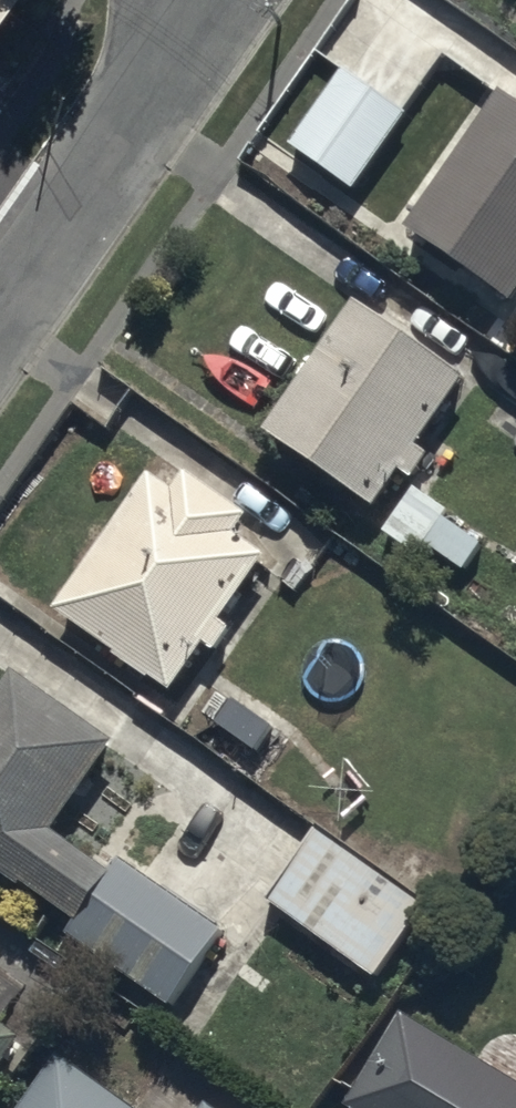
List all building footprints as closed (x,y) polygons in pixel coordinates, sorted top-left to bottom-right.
[(13,0),(0,0),(0,19),(13,0)] [(296,155),(362,200),(415,121),(350,76),(296,155)] [(515,309),(515,110),(508,105),(415,241),(515,309)] [(265,445),(382,525),(476,388),(358,308),(265,445)] [(63,622),(178,700),(270,565),(240,545),(254,524),(188,480),(174,500),(156,487),(63,622)] [(421,493),(389,541),(464,591),(496,544),(421,493)] [(115,881),(60,843),(119,757),(16,688),(0,712),(0,875),(26,893),(81,930),(69,949),(178,1023),(236,938),(126,864),(115,881)] [(266,914),(377,988),(433,906),(322,831),(266,914)] [(472,1101),(489,1073),(408,1023),(356,1107),(484,1107),(472,1101)] [(33,1046),(0,1024),(0,1095),(33,1046)] [(59,1067),(32,1107),(119,1107),(59,1067)]
